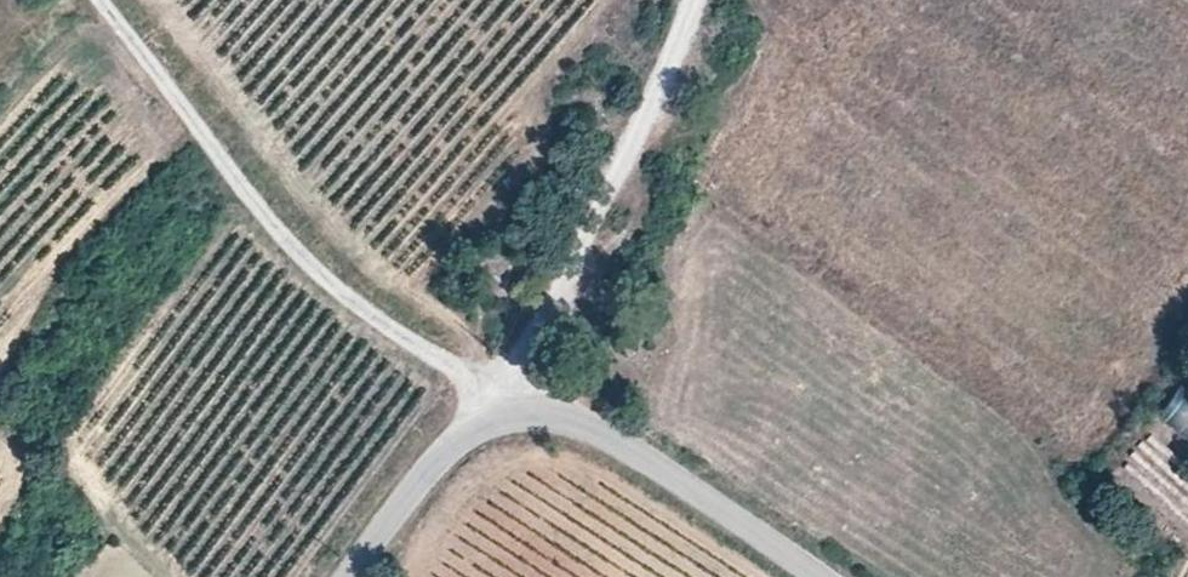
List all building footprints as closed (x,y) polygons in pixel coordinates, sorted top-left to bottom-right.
[(512,277),(519,285),(539,268),(532,260),(512,277)] [(1160,417),(1187,437),(1187,389),(1183,386),(1160,417)]
